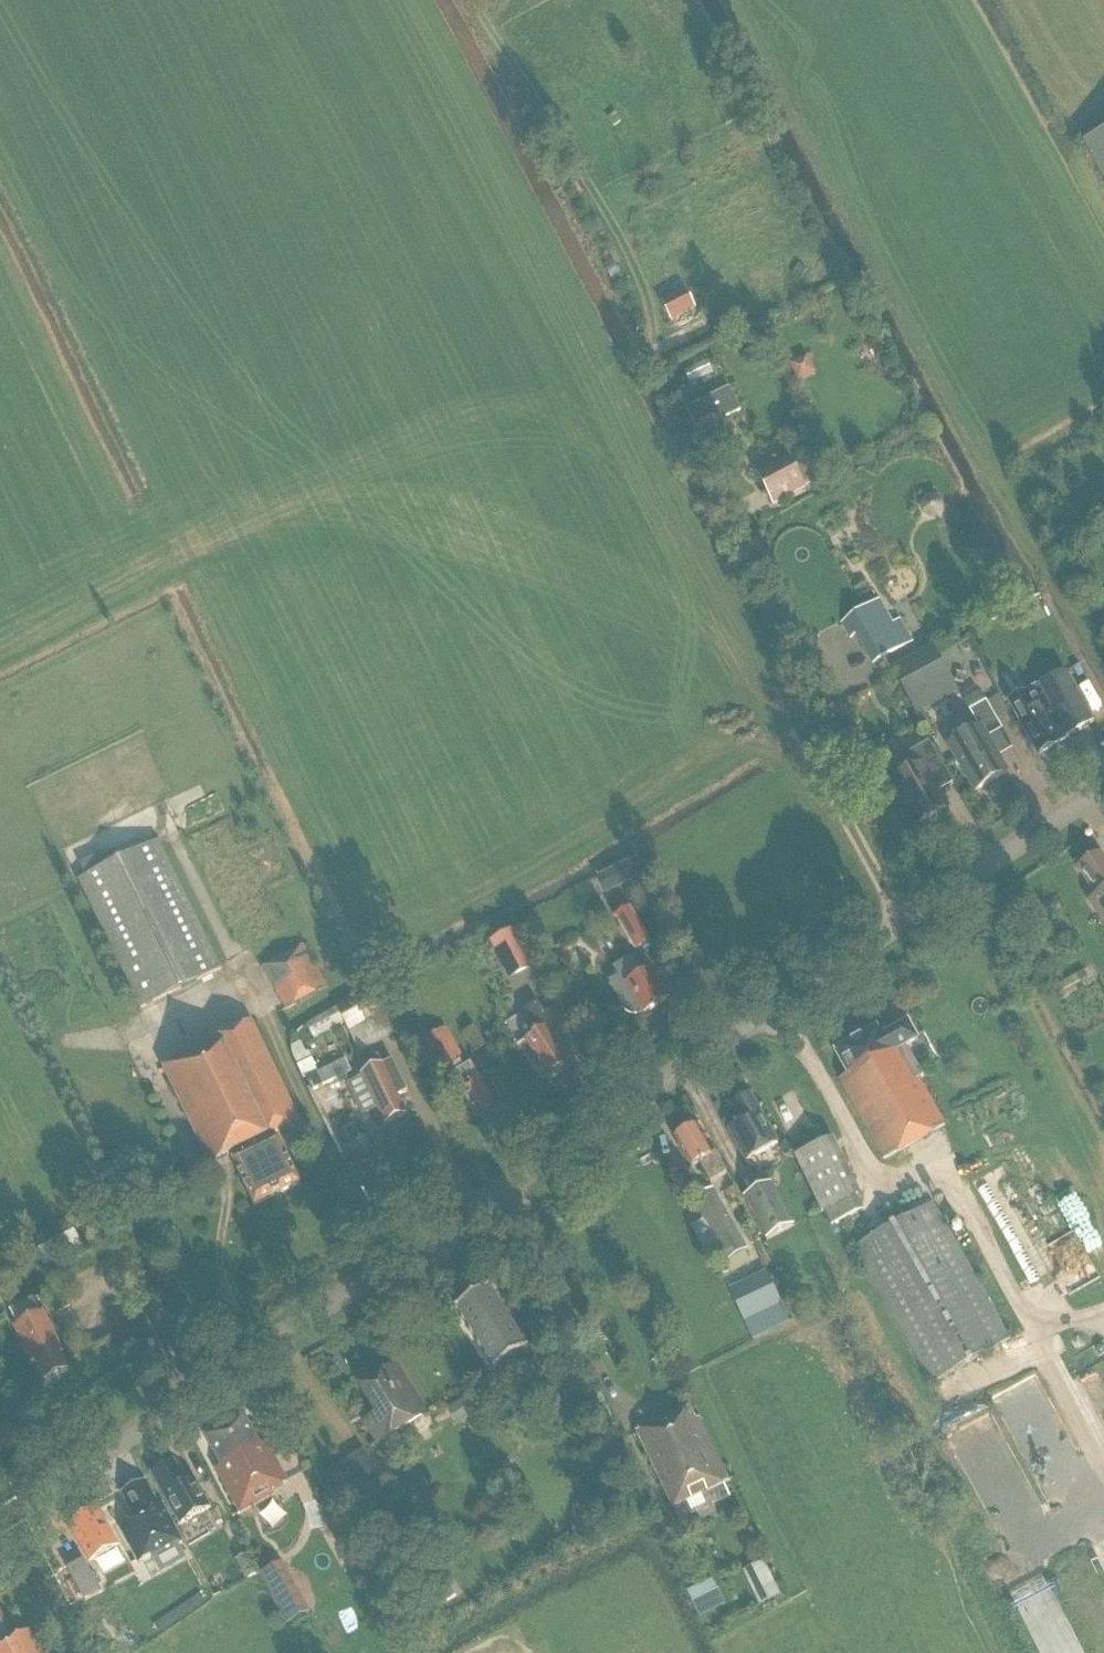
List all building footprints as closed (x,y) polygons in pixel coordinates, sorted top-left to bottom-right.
[(1103,174),(1103,132),(1087,141),(1103,174)] [(800,264),(793,275),(801,280),(807,269),(800,264)] [(615,265),(606,270),(611,279),(621,274),(615,265)] [(672,322),(697,310),(686,288),(661,301),(672,322)] [(822,346),(791,361),(800,381),(832,365),(822,346)] [(710,357),(685,368),(693,386),(718,375),(710,357)] [(721,420),(741,410),(729,387),(709,397),(686,409),(696,427),(695,427),(711,457),(735,445),(721,420)] [(810,457),(794,465),(788,452),(755,471),(774,504),(801,490),(800,488),(805,486),(821,478),(810,457)] [(928,498),(922,505),(923,513),(929,519),(938,518),(943,511),(943,503),(936,498),(928,498)] [(880,601),(842,623),(850,637),(857,633),(874,664),(905,646),(913,641),(901,620),(893,624),(880,601)] [(899,676),(915,706),(954,685),(937,655),(899,676)] [(1013,700),(1024,719),(1020,722),(1039,755),(1056,745),(1055,744),(1067,738),(1094,723),(1064,671),(1013,700)] [(980,728),(950,746),(976,791),(1007,773),(987,738),(1003,729),(986,701),(970,711),(980,728)] [(917,825),(948,808),(930,778),(944,770),(929,743),(911,754),(919,768),(892,783),(917,825)] [(142,1007),(222,968),(160,841),(80,880),(142,1007)] [(1101,853),(1078,869),(1097,898),(1090,902),(1103,924),(1103,859),(1101,853)] [(637,858),(614,869),(623,887),(645,876),(637,858)] [(604,897),(623,887),(614,869),(595,879),(604,897)] [(636,949),(650,940),(631,908),(616,917),(636,949)] [(534,969),(514,930),(490,942),(510,981),(524,973),(534,969)] [(286,1010),(327,987),(304,945),(262,967),(286,1010)] [(641,1015),(641,1014),(644,1012),(645,1014),(668,1000),(651,972),(645,975),(635,956),(613,968),(618,977),(609,982),(611,985),(611,986),(624,1009),(624,1010),(625,1011),(627,1012),(629,1014),(631,1015),(634,1015),(636,1015),(639,1015),(641,1015)] [(369,991),(337,1008),(349,1032),(382,1015),(369,991)] [(549,1074),(566,1063),(552,1039),(558,1035),(538,1003),(524,1011),(537,1033),(525,1040),(533,1052),(535,1051),(549,1074)] [(256,1206),(301,1184),(278,1138),(277,1138),(274,1133),(300,1121),(252,1022),(163,1067),(210,1165),(231,1154),(233,1160),(256,1206)] [(877,1029),(835,1052),(848,1075),(839,1080),(884,1160),(948,1125),(944,1117),(941,1119),(919,1080),(924,1078),(906,1046),(918,1039),(908,1022),(882,1036),(877,1029)] [(461,1060),(464,1059),(445,1027),(423,1041),(442,1072),(449,1068),(454,1074),(451,1075),(459,1088),(477,1119),(497,1107),(479,1076),(478,1076),(471,1064),(465,1067),(461,1060)] [(485,1046),(474,1027),(463,1034),(475,1053),(485,1046)] [(301,1042),(292,1046),(292,1049),(293,1052),(306,1079),(307,1079),(319,1073),(309,1052),(306,1054),(301,1042)] [(347,1060),(309,1079),(315,1091),(353,1072),(347,1060)] [(408,1091),(393,1060),(361,1075),(385,1126),(409,1114),(400,1096),(408,1091)] [(747,1162),(779,1145),(751,1094),(731,1105),(741,1122),(729,1129),(747,1162)] [(710,1182),(727,1173),(716,1153),(712,1155),(695,1126),(675,1137),(692,1167),(699,1163),(710,1182)] [(858,1195),(832,1140),(795,1157),(822,1213),(825,1211),(832,1227),(857,1215),(850,1199),(858,1195)] [(767,1241),(794,1226),(771,1183),(744,1198),(767,1241)] [(165,1195),(160,1185),(150,1191),(155,1200),(165,1195)] [(729,1261),(747,1251),(712,1189),(694,1199),(729,1261)] [(1013,1191),(1003,1199),(1019,1221),(1022,1219),(1032,1231),(1040,1226),(1013,1191)] [(932,1383),(1010,1339),(933,1204),(855,1248),(932,1383)] [(766,1273),(732,1289),(747,1320),(781,1304),(766,1273)] [(528,1374),(530,1360),(526,1354),(530,1352),(490,1289),(456,1311),(499,1379),(503,1377),(503,1378),(516,1381),(528,1374)] [(647,1320),(656,1318),(650,1305),(643,1308),(647,1320)] [(61,1349),(43,1313),(15,1327),(33,1362),(36,1361),(46,1381),(68,1370),(58,1350),(61,1349)] [(378,1444),(427,1414),(397,1365),(360,1388),(378,1416),(365,1424),(378,1444)] [(467,1397),(450,1410),(459,1421),(476,1408),(467,1397)] [(539,1414),(535,1407),(523,1414),(527,1420),(539,1414)] [(639,1433),(674,1507),(674,1506),(678,1515),(690,1509),(686,1501),(728,1481),(700,1420),(696,1422),(690,1409),(638,1432),(638,1433),(639,1433)] [(273,1491),(288,1482),(267,1443),(260,1447),(244,1418),(208,1437),(224,1466),(217,1470),(240,1514),(276,1495),(273,1491)] [(360,1493),(381,1479),(364,1451),(342,1464),(360,1493)] [(194,1478),(186,1482),(174,1462),(152,1474),(169,1504),(170,1504),(180,1523),(210,1506),(194,1478)] [(153,1557),(182,1542),(162,1505),(160,1506),(145,1480),(126,1491),(140,1517),(121,1528),(139,1561),(151,1555),(153,1557)] [(70,1527),(90,1563),(119,1547),(99,1510),(70,1527)] [(103,1590),(85,1561),(68,1571),(86,1600),(103,1590)] [(755,1596),(777,1586),(764,1561),(743,1572),(755,1596)] [(308,1613),(282,1562),(262,1572),(288,1623),(308,1613)] [(700,1612),(724,1601),(714,1580),(690,1591),(700,1612)] [(30,1631),(11,1640),(0,1619),(0,1652),(42,1652),(30,1631)]
